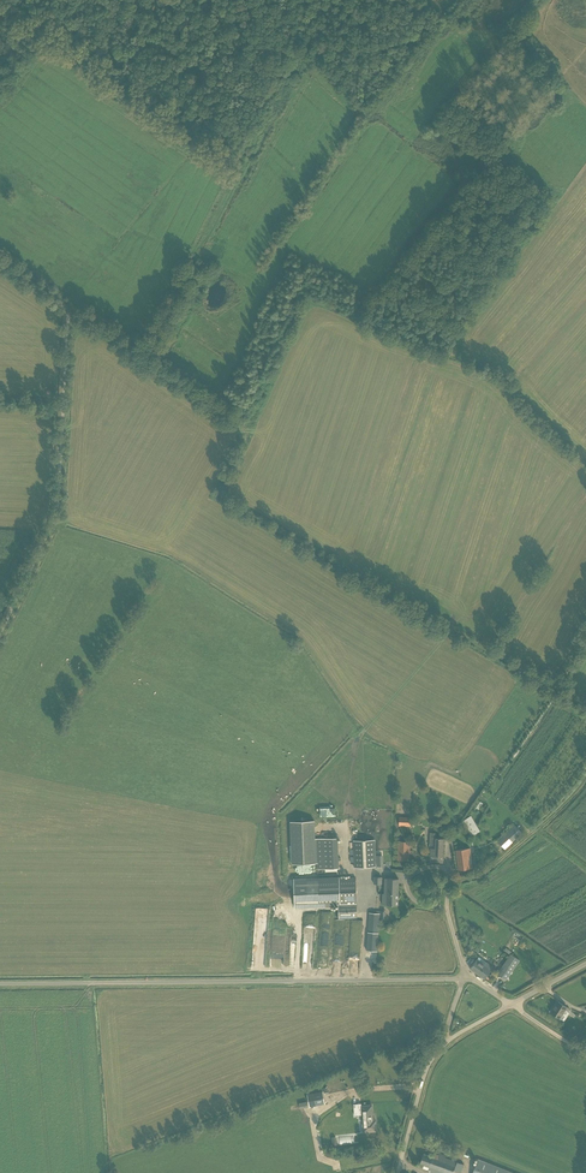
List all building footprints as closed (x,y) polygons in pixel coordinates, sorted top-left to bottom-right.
[(472,808),(478,811),(483,803),(478,800),(472,808)] [(471,816),(467,818),(461,821),(471,837),(480,831),(471,816)] [(399,817),(399,826),(410,826),(411,817),(399,817)] [(338,838),(316,839),(315,839),(314,820),(290,821),(292,864),(317,863),(317,869),(339,868),(338,838)] [(515,825),(502,838),(498,842),(504,849),(522,832),(515,825)] [(443,863),(444,838),(436,838),(436,833),(430,833),(429,848),(431,848),(430,862),(443,863)] [(353,841),(354,868),(376,867),(375,840),(353,841)] [(398,841),(398,855),(398,861),(410,861),(411,842),(398,841)] [(470,848),(457,850),(456,850),(458,859),(457,859),(459,870),(472,868),(470,848)] [(356,877),(294,880),(295,907),(338,906),(339,919),(357,918),(356,877)] [(385,878),(385,894),(383,894),(382,905),(398,905),(399,879),(385,878)] [(265,948),(265,911),(252,911),(252,948),(265,948)] [(368,928),(368,934),(366,951),(377,951),(380,911),(376,911),(375,913),(369,913),(368,928)] [(280,963),(281,939),(276,939),(276,945),(269,945),(269,956),(268,956),(267,963),(280,963)] [(470,942),(466,948),(470,951),(472,948),(474,949),(476,946),(470,942)] [(316,951),(315,961),(324,962),(324,951),(316,951)] [(511,954),(510,955),(497,974),(506,980),(519,960),(511,954)] [(485,965),(477,959),(470,969),(485,979),(493,967),(487,962),(485,965)] [(567,1007),(558,1001),(550,1012),(560,1018),(567,1007)] [(306,1093),(308,1103),(309,1107),(325,1104),(322,1092),(319,1092),(319,1091),(306,1093)] [(370,1105),(361,1106),(361,1111),(363,1111),(364,1119),(362,1119),(363,1127),(363,1132),(366,1132),(376,1131),(376,1122),(373,1122),(372,1109),(371,1109),(370,1105)] [(429,1172),(453,1172),(454,1170),(461,1172),(464,1165),(446,1158),(446,1156),(439,1153),(438,1155),(434,1154),(432,1157),(424,1154),(419,1166),(428,1170),(427,1172),(429,1172)] [(472,1172),(514,1172),(478,1159),(472,1172)]
